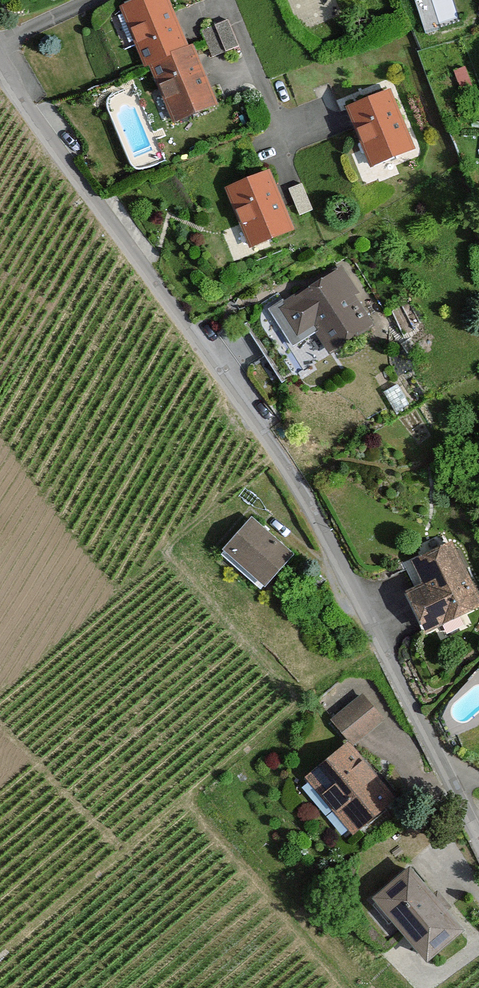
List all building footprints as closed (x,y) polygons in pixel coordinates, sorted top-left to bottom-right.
[(120,4),(144,66),(151,64),(173,122),(220,104),(196,43),(190,45),(173,0),(130,0),(120,4)] [(454,0),(443,0),(449,15),(458,12),(454,0)] [(230,18),(203,29),(214,55),(241,44),(230,18)] [(395,87),(347,105),(370,164),(417,147),(395,87)] [(272,169),(225,187),(248,246),(295,228),(272,169)] [(345,261),(275,305),(297,340),(315,328),(330,351),(376,322),(359,295),(365,291),(345,261)] [(251,517),(220,549),(261,588),(292,556),(251,517)] [(412,562),(423,587),(406,594),(425,635),(478,610),(478,588),(458,541),(412,562)] [(366,692),(333,719),(354,745),(387,719),(366,692)] [(350,742),(307,776),(353,833),(396,798),(354,745),(350,742)] [(409,866),(371,898),(407,941),(425,963),(463,932),(445,911),(409,866)]
